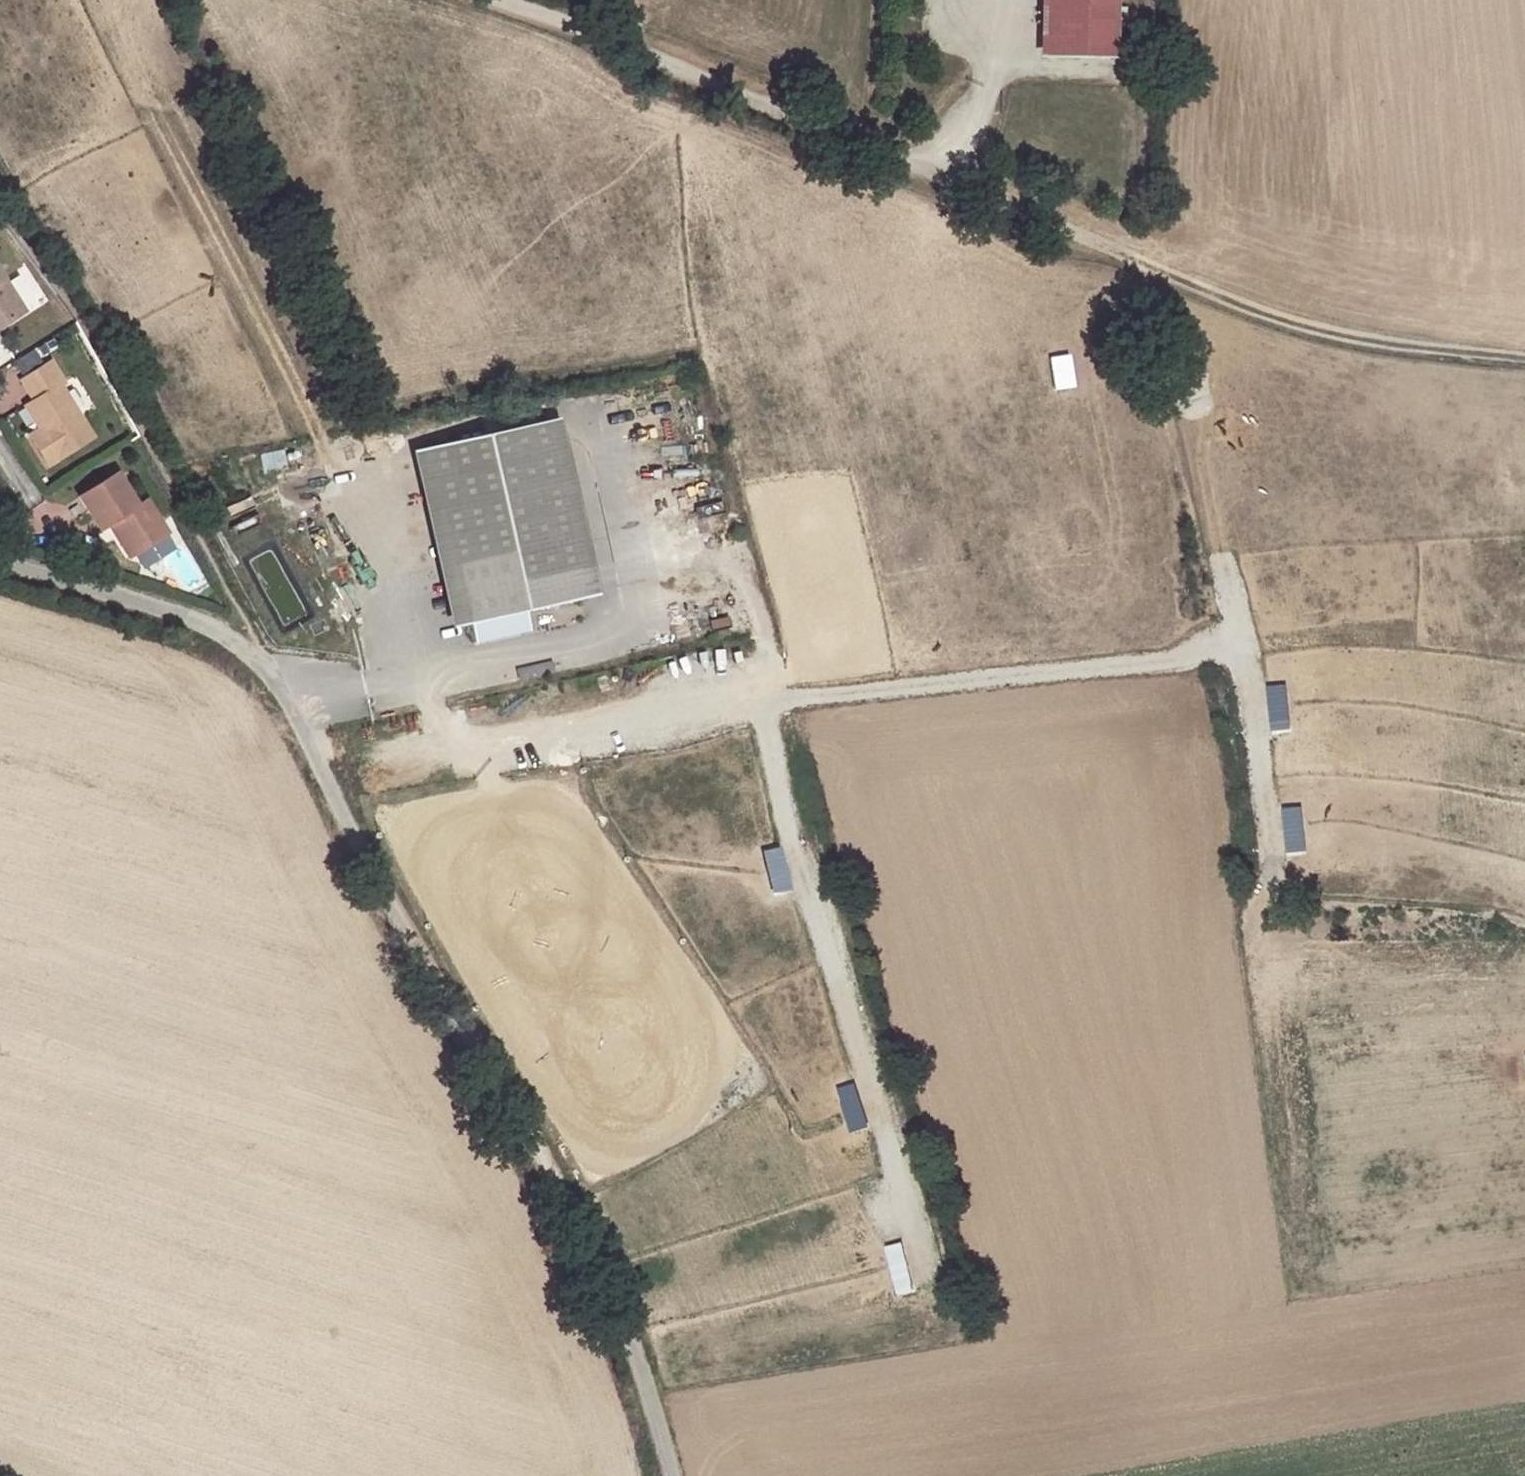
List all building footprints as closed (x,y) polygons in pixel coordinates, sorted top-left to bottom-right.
[(1030,56),(1105,60),(1109,0),(1034,0),(1030,56)] [(25,312),(0,273),(0,328),(25,312)] [(50,363),(21,381),(33,402),(48,425),(39,430),(29,436),(47,465),(92,437),(60,386),(63,384),(50,363)] [(33,402),(25,407),(39,430),(48,425),(33,402)] [(590,589),(554,417),(410,447),(446,619),(590,589)] [(118,473),(80,497),(101,530),(109,525),(116,521),(136,554),(168,534),(147,500),(138,505),(118,473)] [(116,521),(109,525),(130,558),(136,554),(116,521)]
